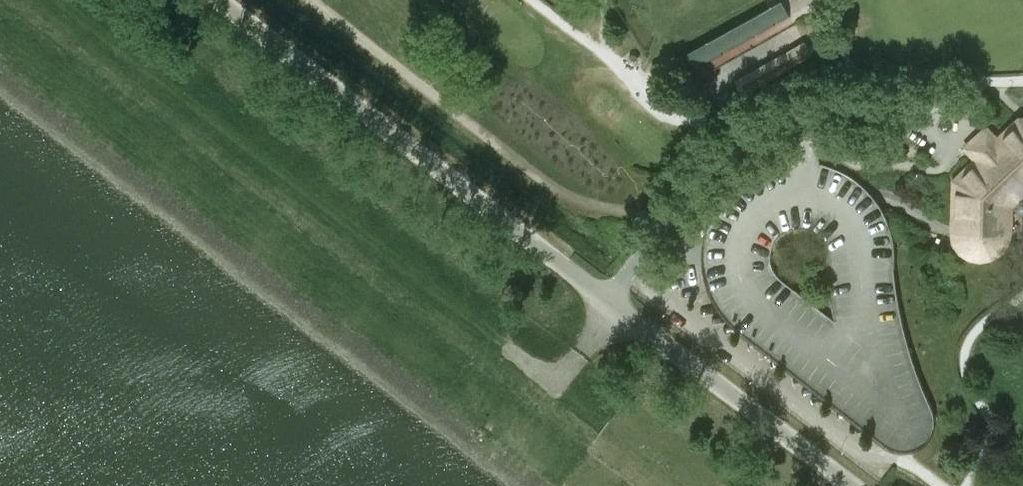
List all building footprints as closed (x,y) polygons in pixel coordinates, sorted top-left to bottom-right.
[(781,1),(686,54),(693,67),(789,14),(781,1)] [(742,91),(814,58),(807,41),(734,75),(742,91)] [(1022,120),(1014,120),(994,138),(992,137),(983,129),(964,147),(976,156),(956,173),(954,218),(956,227),(958,238),(963,247),(970,252),(981,255),(989,253),(997,248),(1004,239),(1007,224),(1008,212),(1022,199),(1022,120)]
